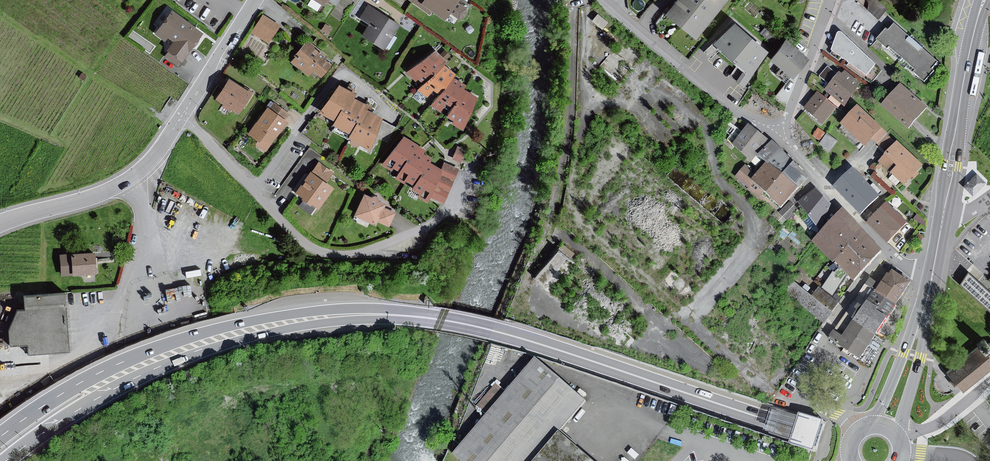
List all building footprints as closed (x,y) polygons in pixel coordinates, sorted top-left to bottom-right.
[(445,19),(450,13),(457,18),(460,19),(464,14),(463,8),(457,4),(459,1),(458,0),(408,0),(429,15),(433,10),(445,19)] [(724,0),(677,0),(667,13),(695,36),(724,0)] [(385,48),(399,26),(369,7),(362,18),(371,24),(364,35),(385,48)] [(200,32),(169,11),(155,31),(172,42),(162,56),(176,66),(200,32)] [(597,13),(593,19),(603,26),(607,20),(597,13)] [(280,26),(263,16),(252,32),(267,41),(271,34),(274,36),(280,26)] [(743,71),(735,80),(743,87),(766,51),(733,21),(705,51),(710,56),(719,48),(743,71)] [(878,41),(925,83),(934,73),(932,71),(938,64),(908,37),(896,26),(890,33),(887,30),(880,38),(878,41)] [(838,34),(833,51),(868,76),(877,65),(842,33),(840,33),(838,34)] [(807,57),(786,40),(771,59),(791,75),(792,76),(807,57)] [(326,56),(309,42),(306,45),(304,43),(295,54),(297,55),(293,61),(308,73),(313,68),(321,74),(329,64),(323,59),(326,56)] [(441,110),(445,102),(452,106),(447,116),(454,119),(452,123),(463,128),(477,96),(463,89),(464,85),(452,78),(454,74),(443,65),(445,62),(436,51),(408,72),(415,80),(418,77),(424,83),(418,89),(426,96),(433,88),(440,94),(431,104),(441,110)] [(839,76),(828,68),(821,77),(831,85),(839,76)] [(826,91),(845,106),(853,96),(862,86),(846,73),(844,76),(841,74),(839,76),(831,85),(826,91)] [(250,93),(228,79),(217,97),(239,111),(250,93)] [(349,91),(337,85),(323,112),(338,119),(335,124),(352,133),(350,137),(367,146),(382,118),(365,109),(367,105),(366,104),(352,97),(354,93),(349,91)] [(926,108),(901,87),(884,107),(909,128),(926,108)] [(836,108),(819,94),(806,109),(823,124),(836,108)] [(265,151),(287,121),(285,119),(289,113),(275,102),(269,110),(267,109),(249,133),(259,140),(256,144),(265,151)] [(882,131),(858,108),(842,125),(866,148),(882,131)] [(770,144),(747,124),(728,146),(758,172),(767,161),(760,155),(770,144)] [(817,128),(811,136),(818,141),(824,133),(817,128)] [(829,152),(836,141),(827,135),(819,145),(829,152)] [(405,138),(383,165),(400,174),(397,178),(404,182),(406,180),(417,185),(413,189),(421,193),(420,197),(427,202),(431,196),(444,202),(456,169),(445,164),(441,171),(429,163),(431,159),(423,155),(424,151),(405,138)] [(783,176),(794,164),(770,144),(760,155),(767,161),(783,176)] [(905,186),(922,168),(898,144),(880,163),(905,186)] [(465,151),(458,148),(454,158),(461,161),(465,151)] [(746,165),(735,177),(758,199),(764,193),(782,210),(799,191),(783,176),(767,161),(758,172),(755,174),(746,165)] [(311,173),(296,194),(318,209),(333,189),(325,184),(333,173),(320,164),(312,174),(311,173)] [(783,176),(799,191),(810,180),(794,164),(783,176)] [(835,189),(858,214),(874,198),(851,174),(835,189)] [(984,182),(976,174),(964,186),(972,194),(984,182)] [(818,230),(834,207),(815,189),(797,202),(818,230)] [(388,226),(394,214),(383,208),(385,205),(366,196),(356,215),(376,225),(378,221),(388,226)] [(887,205),(869,224),(889,242),(906,222),(887,205)] [(882,252),(843,209),(812,243),(833,264),(834,263),(849,277),(853,283),(882,252)] [(561,241),(535,279),(552,291),(579,252),(561,241)] [(94,254),(62,256),(63,275),(95,273),(94,254)] [(869,278),(865,285),(896,307),(910,284),(890,270),(880,286),(869,278)] [(824,287),(834,294),(844,278),(834,271),(824,287)] [(960,284),(989,311),(989,293),(969,274),(965,279),(964,279),(960,284)] [(793,282),(785,292),(824,325),(839,304),(819,288),(812,297),(793,282)] [(843,316),(876,337),(896,307),(865,285),(843,316)] [(69,351),(66,294),(25,297),(26,311),(17,311),(9,330),(11,345),(28,344),(29,354),(69,351)] [(827,339),(860,361),(876,337),(843,316),(827,339)] [(987,342),(983,338),(975,345),(976,346),(946,372),(945,373),(953,382),(962,392),(989,368),(989,342),(987,342)] [(460,460),(537,460),(559,434),(585,402),(535,359),(506,393),(495,383),(476,407),(486,416),(453,455),(460,460)] [(826,424),(798,416),(793,429),(789,445),(817,453),(826,424)] [(559,434),(537,460),(590,460),(559,434)]
